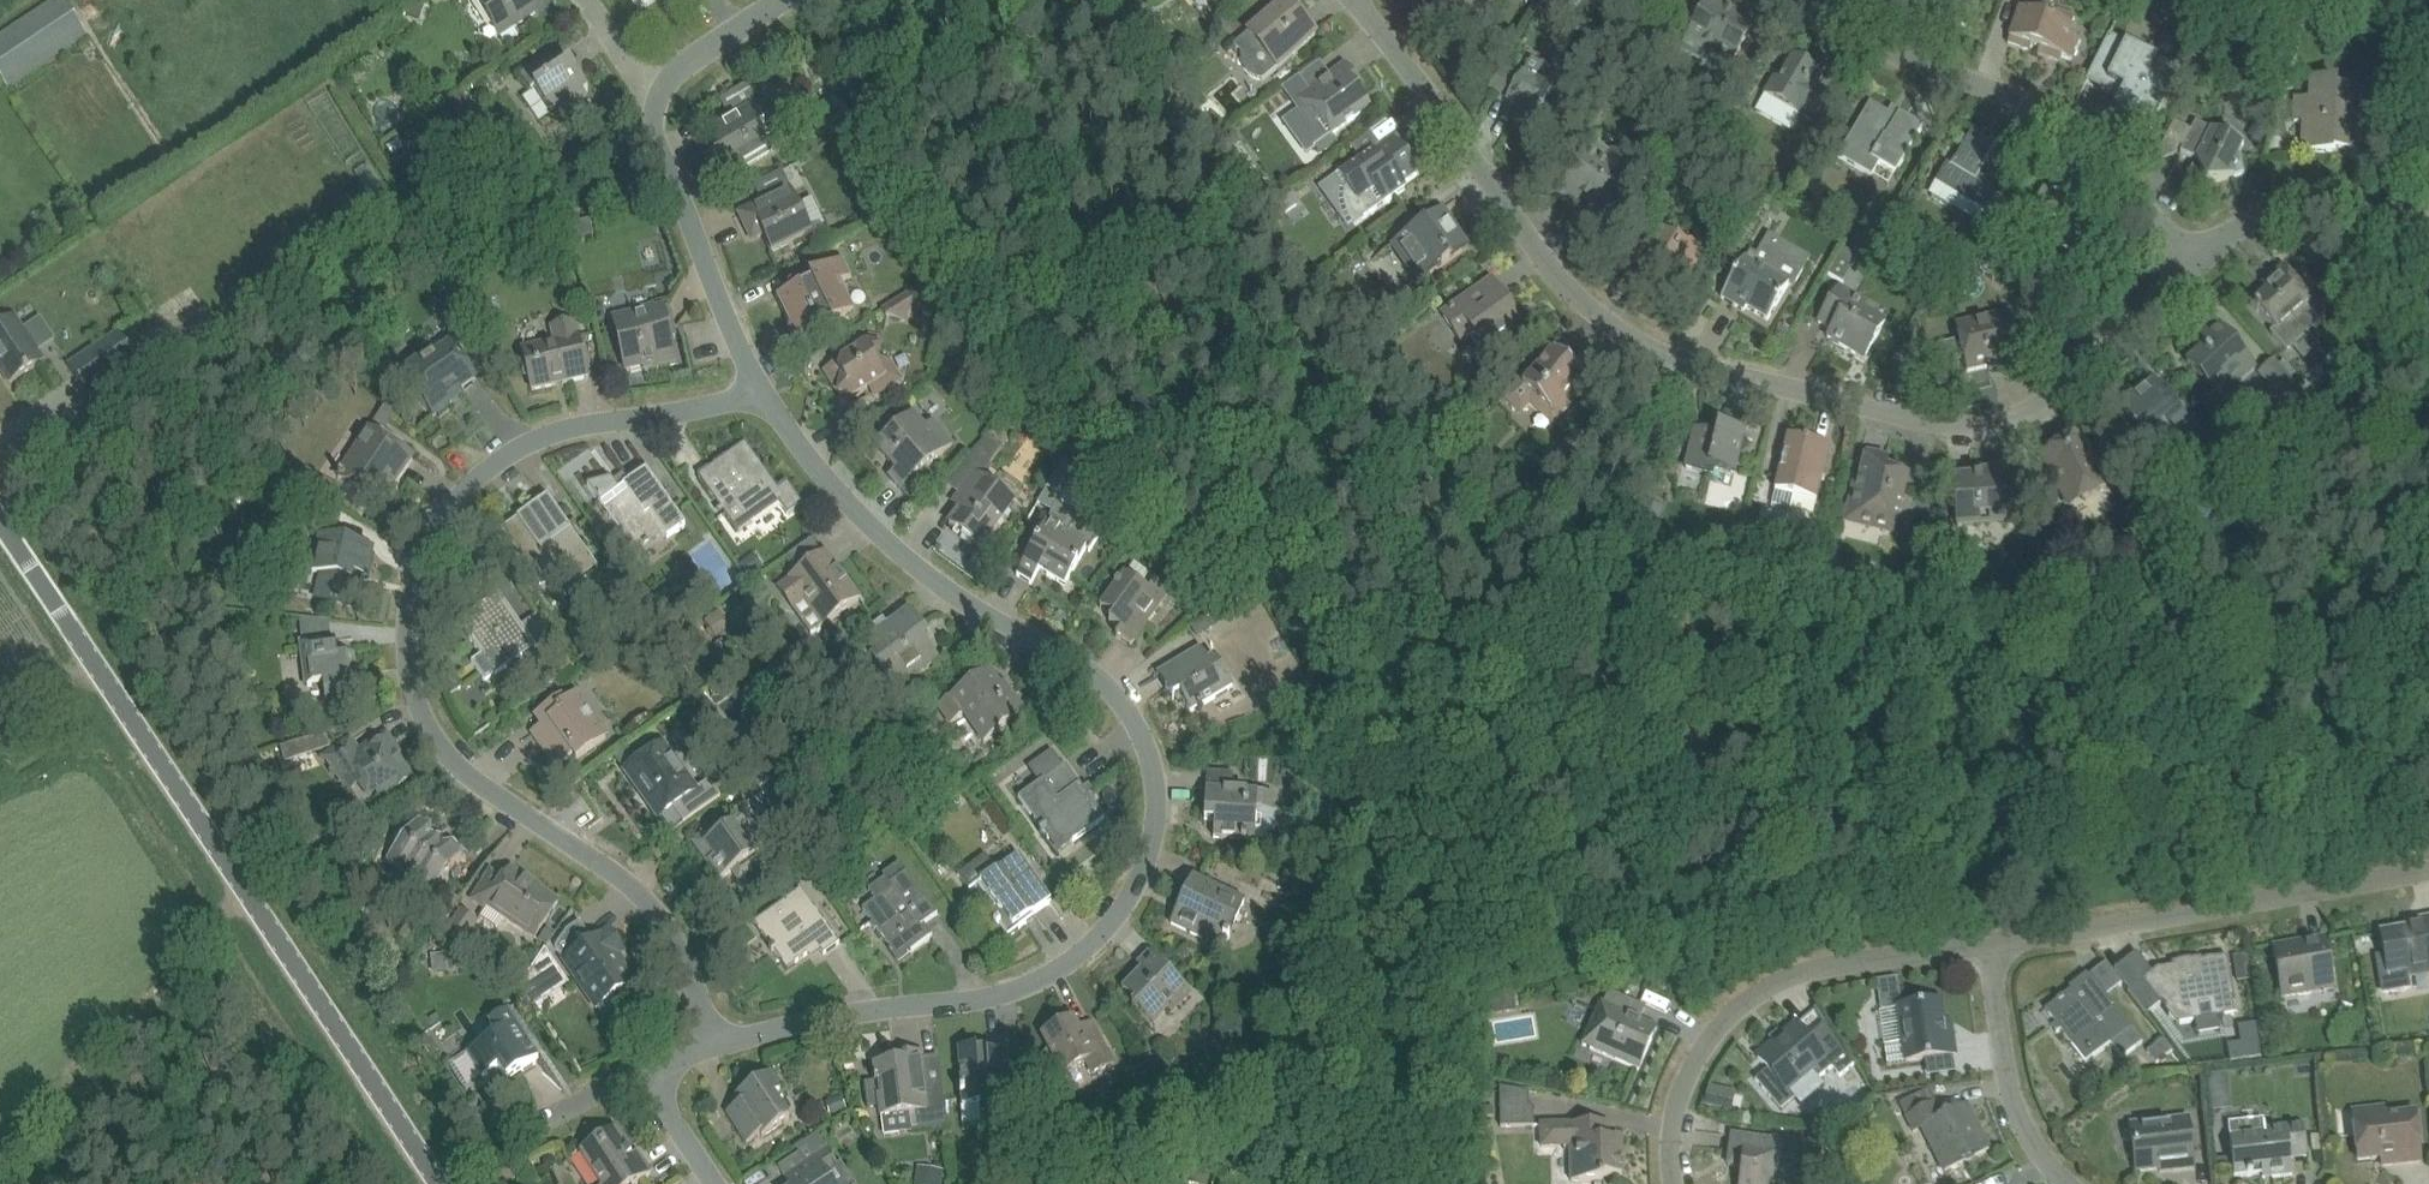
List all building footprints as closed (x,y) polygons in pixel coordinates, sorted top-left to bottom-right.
[(0,35),(0,72),(10,87),(91,34),(68,0),(53,0),(0,35)] [(421,20),(426,4),(411,0),(409,0),(405,15),(421,20)] [(501,36),(537,12),(529,0),(477,0),(501,36)] [(1565,9),(1570,0),(1550,0),(1565,9)] [(1742,47),(1755,27),(1727,10),(1729,7),(1717,0),(1710,0),(1689,35),(1734,62),(1742,47)] [(1287,1),(1268,18),(1249,35),(1235,46),(1242,55),(1246,73),(1262,82),(1278,67),(1279,69),(1299,51),(1317,36),(1287,1)] [(2071,60),(2079,37),(2080,36),(2072,33),(2078,15),(2058,9),(2055,18),(2022,7),(2008,44),(2026,50),(2033,47),(2040,49),(2038,54),(2049,58),(2060,53),(2061,56),(2071,60)] [(2109,36),(2099,57),(2116,65),(2108,81),(2124,89),(2120,99),(2114,110),(2150,128),(2161,107),(2170,88),(2149,77),(2157,60),(2127,45),(2126,44),(2109,36)] [(828,41),(822,44),(815,47),(812,49),(819,62),(829,57),(834,55),(833,53),(828,41)] [(552,56),(521,77),(532,93),(523,99),(540,124),(552,116),(560,111),(570,127),(595,111),(585,95),(590,91),(572,65),(562,72),(553,58),(552,56)] [(1815,120),(1819,115),(1831,95),(1817,86),(1824,75),(1794,58),(1780,81),(1775,78),(1765,95),(1801,115),(1802,113),(1815,120)] [(1297,110),(1283,121),(1308,154),(1316,149),(1321,155),(1339,142),(1334,135),(1350,123),(1370,109),(1355,88),(1360,84),(1356,78),(1347,66),(1331,77),(1327,80),(1312,92),(1298,102),(1299,103),(1302,107),(1297,110)] [(2377,67),(2375,80),(2392,85),(2396,72),(2377,67)] [(2296,99),(2296,101),(2295,123),(2305,123),(2303,152),(2332,153),(2332,148),(2359,149),(2360,125),(2361,114),(2353,114),(2354,86),(2338,86),(2338,80),(2314,79),(2313,99),(2296,99)] [(732,119),(709,133),(722,154),(716,157),(729,178),(749,166),(772,152),(765,141),(772,137),(766,127),(780,119),(769,101),(766,103),(753,81),(740,89),(721,101),(722,102),(732,119)] [(1871,103),(1858,124),(1839,156),(1872,177),(1879,165),(1896,175),(1911,150),(1923,129),(1900,115),(1897,119),(1871,103)] [(1204,123),(1214,137),(1226,127),(1216,114),(1204,123)] [(2239,157),(2245,146),(2234,138),(2231,127),(2223,123),(2211,127),(2197,120),(2191,131),(2181,153),(2204,164),(2200,170),(2204,181),(2212,185),(2245,174),(2239,157)] [(1962,214),(1969,204),(1986,214),(1998,194),(1993,192),(1992,186),(2012,152),(1973,129),(1951,167),(1947,164),(1935,184),(1939,186),(1933,196),(1962,214)] [(1234,131),(1222,139),(1230,150),(1242,142),(1234,131)] [(1341,178),(1347,186),(1345,192),(1345,196),(1344,200),(1344,204),(1345,207),(1346,211),(1347,215),(1348,219),(1350,222),(1352,225),(1354,228),(1365,221),(1364,218),(1386,204),(1406,190),(1403,186),(1419,175),(1402,150),(1401,151),(1393,139),(1374,153),(1341,178)] [(762,204),(740,214),(748,230),(749,233),(756,230),(760,237),(764,235),(772,253),(794,242),(813,233),(813,232),(800,206),(792,189),(783,172),(754,186),(763,204),(762,204)] [(1288,190),(1269,203),(1280,219),(1299,205),(1288,190)] [(1419,283),(1448,263),(1468,249),(1451,225),(1452,224),(1443,210),(1392,245),(1406,265),(1412,261),(1424,277),(1418,282),(1419,283)] [(1993,227),(1982,221),(1978,218),(1976,222),(1968,235),(1983,244),(1993,227)] [(591,221),(570,226),(574,241),(595,236),(591,221)] [(1643,243),(1639,250),(1626,271),(1641,280),(1642,279),(1670,295),(1677,283),(1675,272),(1679,266),(1686,271),(1696,269),(1706,252),(1693,244),(1687,245),(1658,228),(1647,246),(1643,243)] [(1730,272),(1741,255),(1729,248),(1719,266),(1730,272)] [(1769,321),(1788,288),(1792,290),(1803,272),(1762,248),(1753,263),(1746,259),(1746,258),(1722,298),(1745,312),(1747,308),(1769,321)] [(1837,258),(1853,267),(1859,258),(1842,248),(1837,258)] [(1987,251),(1978,267),(1990,273),(1999,258),(1987,251)] [(818,325),(831,319),(833,323),(856,312),(841,283),(852,278),(843,260),(810,276),(813,282),(802,287),(802,286),(801,285),(798,283),(796,283),(794,284),(790,287),(790,293),(778,298),(791,326),(788,336),(797,339),(798,340),(820,329),(818,325)] [(2267,291),(2251,305),(2258,313),(2260,312),(2275,329),(2274,330),(2270,333),(2287,352),(2307,334),(2320,322),(2310,311),(2305,306),(2312,300),(2308,295),(2293,279),(2283,267),(2281,269),(2271,278),(2270,278),(2275,284),(2267,291)] [(1489,283),(1469,297),(1443,317),(1463,343),(1474,335),(1485,350),(1503,337),(1522,323),(1510,305),(1506,308),(1489,283)] [(1864,360),(1877,339),(1886,322),(1864,309),(1868,302),(1841,286),(1832,302),(1819,322),(1833,331),(1828,338),(1864,360)] [(912,315),(915,303),(909,294),(883,310),(888,316),(887,319),(900,322),(912,315)] [(615,322),(621,348),(627,371),(676,359),(669,329),(674,328),(670,310),(665,311),(665,310),(615,322)] [(2024,363),(2018,340),(2012,312),(1956,325),(1967,373),(2003,365),(2004,368),(2024,363)] [(1,325),(0,326),(0,367),(11,384),(45,361),(15,316),(1,325)] [(589,378),(584,354),(580,337),(578,338),(575,324),(552,329),(555,342),(524,349),(528,368),(533,391),(589,378)] [(2187,364),(2203,382),(2214,394),(2228,381),(2235,388),(2256,368),(2233,344),(2217,326),(2204,338),(2210,344),(2187,364)] [(423,345),(430,354),(402,376),(435,418),(452,405),(449,400),(477,379),(440,332),(423,345)] [(855,397),(869,388),(888,376),(882,367),(892,360),(891,359),(893,352),(882,350),(885,336),(870,333),(867,346),(864,346),(845,358),(825,371),(839,394),(855,397)] [(87,399),(137,368),(117,336),(67,368),(87,399)] [(1521,416),(1531,405),(1552,425),(1583,391),(1577,386),(1589,373),(1585,369),(1574,369),(1555,352),(1542,367),(1541,365),(1538,364),(1535,366),(1504,399),(1521,416)] [(2269,385),(2267,387),(2292,416),(2296,412),(2309,426),(2321,415),(2296,385),(2293,382),(2284,372),(2269,385)] [(167,398),(161,390),(156,382),(152,384),(132,398),(138,406),(139,408),(143,414),(167,398)] [(2114,412),(2148,450),(2153,456),(2172,439),(2184,453),(2204,435),(2190,418),(2186,421),(2153,384),(2137,398),(2134,395),(2114,412)] [(1462,417),(1474,427),(1488,411),(1476,401),(1462,417)] [(941,435),(934,442),(913,417),(900,428),(889,437),(878,447),(898,471),(891,477),(901,490),(920,474),(944,454),(952,448),(941,435)] [(889,437),(900,428),(890,417),(879,426),(889,437)] [(413,459),(393,446),(370,430),(338,477),(362,493),(382,506),(383,505),(380,503),(391,487),(394,489),(413,459)] [(1696,431),(1691,455),(1687,469),(1712,475),(1711,481),(1733,486),(1739,459),(1744,436),(1719,430),(1712,435),(1696,431)] [(958,469),(973,479),(969,485),(955,504),(962,510),(951,526),(982,548),(996,529),(1015,502),(981,478),(1005,447),(989,435),(958,469)] [(1789,437),(1783,460),(1774,505),(1791,509),(1794,495),(1818,500),(1825,470),(1830,447),(1789,437)] [(2108,487),(2092,460),(2080,438),(2043,459),(2055,480),(2071,508),(2108,487)] [(740,534),(784,503),(789,511),(799,504),(786,484),(779,489),(746,443),(699,477),(740,534)] [(1867,457),(1861,480),(1854,512),(1868,515),(1867,521),(1886,525),(1885,531),(1904,535),(1912,502),(1903,500),(1909,477),(1887,472),(1890,461),(1862,454),(1861,455),(1867,457)] [(1071,464),(1065,461),(1064,461),(1048,490),(1063,498),(1071,484),(1080,470),(1071,464)] [(687,525),(662,490),(648,470),(624,487),(619,491),(611,480),(589,487),(605,510),(640,559),(687,525)] [(2006,524),(2004,494),(2002,470),(1995,471),(1995,475),(1955,478),(1956,502),(1959,528),(2006,524)] [(296,485),(288,500),(303,508),(311,493),(296,485)] [(522,524),(506,536),(541,585),(564,568),(576,585),(600,568),(549,497),(518,519),(522,524)] [(1103,531),(1080,518),(1058,505),(1018,575),(1033,584),(1043,567),(1050,571),(1048,575),(1066,586),(1078,565),(1087,550),(1091,552),(1103,531)] [(2183,528),(2171,529),(2172,544),(2184,543),(2183,528)] [(374,548),(350,542),(331,538),(330,542),(320,540),(312,571),(327,574),(322,595),(355,603),(362,575),(367,576),(374,548)] [(827,553),(808,567),(790,580),(791,583),(779,592),(792,610),(805,600),(824,627),(861,600),(827,553)] [(751,578),(763,570),(753,556),(741,564),(751,578)] [(1132,647),(1146,628),(1172,593),(1158,583),(1160,580),(1135,563),(1126,575),(1125,575),(1115,589),(1101,608),(1114,617),(1110,623),(1122,631),(1118,637),(1132,647)] [(1922,601),(1946,601),(1945,590),(1922,591),(1922,601)] [(522,624),(514,614),(500,594),(459,623),(482,656),(472,663),(486,683),(552,637),(536,614),(522,624)] [(646,607),(638,596),(624,606),(632,617),(646,607)] [(732,628),(720,611),(705,621),(717,638),(732,628)] [(910,611),(890,625),(866,643),(877,658),(874,660),(888,679),(894,674),(904,687),(920,675),(939,661),(919,633),(923,630),(910,611)] [(1190,625),(1197,637),(1214,627),(1207,615),(1190,625)] [(337,640),(313,643),(303,645),(309,686),(324,684),(326,700),(340,698),(358,696),(353,655),(339,657),(337,640)] [(1202,648),(1179,662),(1158,675),(1174,701),(1180,697),(1191,714),(1198,710),(1234,688),(1217,660),(1211,663),(1202,648)] [(562,675),(575,667),(568,656),(555,664),(562,675)] [(951,726),(961,719),(967,714),(988,742),(1005,729),(1025,715),(1012,696),(1009,698),(990,672),(970,686),(939,709),(951,726)] [(578,759),(597,745),(608,737),(579,696),(567,705),(563,699),(538,717),(545,726),(533,735),(556,767),(574,754),(578,759)] [(889,736),(896,745),(909,736),(902,726),(889,736)] [(327,733),(309,739),(314,754),(332,749),(327,733)] [(361,812),(373,804),(389,794),(409,780),(394,757),(398,754),(393,746),(381,748),(377,742),(366,750),(369,754),(362,759),(351,741),(326,757),(361,812)] [(633,767),(626,772),(629,775),(637,787),(660,818),(674,808),(685,824),(722,798),(710,781),(698,790),(664,744),(646,758),(633,767)] [(629,746),(616,756),(623,766),(636,756),(629,746)] [(1067,765),(1064,767),(1053,751),(1029,768),(1040,784),(1020,798),(1045,834),(1050,840),(1063,830),(1072,844),(1106,819),(1067,765)] [(1356,784),(1356,764),(1340,763),(1340,784),(1341,784),(1356,784)] [(1203,784),(1241,785),(1241,772),(1203,771),(1203,784)] [(756,790),(771,781),(766,773),(751,783),(756,790)] [(1277,793),(1231,791),(1207,789),(1205,826),(1208,827),(1208,821),(1215,821),(1214,838),(1259,840),(1261,807),(1276,808),(1277,793)] [(409,880),(419,878),(420,888),(431,897),(458,864),(468,862),(465,841),(455,843),(445,845),(444,836),(449,828),(448,828),(443,835),(434,836),(433,826),(421,817),(406,836),(386,861),(399,871),(408,870),(409,880)] [(726,819),(713,829),(693,842),(709,864),(710,863),(722,880),(733,872),(740,881),(759,867),(777,854),(757,828),(753,831),(743,817),(732,825),(726,819)] [(855,857),(870,845),(859,830),(843,841),(849,849),(855,844),(858,848),(852,853),(855,857)] [(1019,855),(970,891),(986,914),(990,912),(998,922),(995,924),(998,928),(1000,926),(1008,938),(1035,919),(1033,915),(1052,901),(1038,882),(1019,855)] [(792,869),(802,882),(813,873),(803,861),(792,869)] [(869,890),(877,902),(865,910),(886,941),(900,961),(933,937),(925,925),(939,916),(925,896),(902,863),(884,875),(887,878),(869,890)] [(513,868),(499,888),(489,905),(538,935),(546,922),(559,902),(528,882),(529,879),(513,868)] [(1223,948),(1224,946),(1235,923),(1245,903),(1194,878),(1172,923),(1223,948)] [(802,889),(795,894),(774,908),(755,922),(773,947),(770,949),(773,953),(775,951),(788,969),(809,954),(807,953),(818,945),(825,955),(841,944),(827,924),(802,889)] [(464,910),(446,935),(462,946),(480,922),(464,910)] [(2405,930),(2381,934),(2385,957),(2377,958),(2383,988),(2387,991),(2406,988),(2409,983),(2408,976),(2428,972),(2428,967),(2428,965),(2428,919),(2420,921),(2421,927),(2405,930)] [(568,931),(556,948),(565,962),(598,1009),(598,1008),(605,1017),(628,1002),(621,993),(635,983),(617,957),(625,952),(611,931),(595,942),(594,942),(586,930),(581,922),(568,931)] [(400,937),(411,945),(420,934),(408,925),(400,937)] [(548,927),(539,941),(547,946),(556,932),(548,927)] [(2273,946),(2277,970),(2283,998),(2334,988),(2329,961),(2325,937),(2324,938),(2325,941),(2307,944),(2306,941),(2273,946)] [(1194,995),(1168,970),(1151,953),(1139,966),(1143,970),(1124,990),(1137,1003),(1133,1007),(1154,1026),(1169,1010),(1174,1015),(1194,995)] [(431,958),(433,975),(448,973),(446,956),(431,958)] [(2235,1000),(2232,980),(2228,957),(2202,961),(2201,959),(2173,964),(2174,971),(2162,973),(2159,969),(2143,981),(2158,1000),(2177,1025),(2235,1015),(2233,1000),(2235,1000)] [(2249,968),(2236,970),(2238,983),(2251,980),(2249,968)] [(2061,1005),(2049,1014),(2074,1047),(2082,1040),(2088,1048),(2086,1049),(2089,1053),(2091,1052),(2094,1056),(2111,1044),(2122,1059),(2143,1043),(2091,975),(2057,1001),(2061,1005)] [(1899,1008),(1903,1008),(1898,978),(1877,981),(1882,1011),(1899,1008)] [(529,1014),(541,1006),(524,982),(516,994),(529,1014)] [(1229,996),(1217,986),(1209,994),(1221,1005),(1229,996)] [(1517,1011),(1515,993),(1492,996),(1494,1015),(1517,1011)] [(1587,1046),(1617,1060),(1639,1070),(1653,1040),(1637,1033),(1642,1022),(1618,1011),(1624,998),(1614,993),(1609,1005),(1606,1004),(1587,1046)] [(1899,1008),(1907,1063),(1956,1056),(1953,1034),(1947,1035),(1942,1002),(1899,1008)] [(508,1080),(540,1059),(508,1010),(490,1022),(498,1034),(468,1054),(484,1078),(500,1068),(508,1080)] [(1115,1063),(1110,1054),(1098,1033),(1085,1040),(1074,1019),(1044,1035),(1056,1056),(1066,1075),(1090,1061),(1097,1074),(1115,1063)] [(2227,1046),(2230,1063),(2261,1058),(2256,1024),(2238,1027),(2241,1044),(2227,1046)] [(1788,1093),(1819,1067),(1827,1061),(1797,1025),(1758,1057),(1774,1076),(1788,1093)] [(2147,1052),(2157,1064),(2173,1052),(2164,1040),(2147,1052)] [(981,1111),(994,1110),(1011,1109),(1008,1053),(988,1054),(988,1060),(978,1061),(978,1049),(960,1050),(964,1106),(962,1106),(963,1124),(982,1123),(981,1111)] [(926,1078),(923,1058),(923,1054),(901,1057),(902,1062),(897,1063),(876,1066),(878,1080),(875,1081),(875,1082),(865,1084),(869,1108),(882,1106),(883,1117),(886,1135),(913,1131),(911,1113),(917,1112),(931,1110),(930,1105),(926,1078)] [(1833,1067),(1839,1074),(1841,1077),(1855,1065),(1847,1056),(1845,1057),(1833,1067)] [(777,1095),(782,1091),(771,1075),(743,1093),(748,1100),(728,1113),(748,1144),(762,1135),(763,1137),(793,1118),(777,1095)] [(2212,1112),(2222,1111),(2218,1075),(2208,1076),(2212,1112)] [(1731,1102),(1759,1104),(1760,1094),(1732,1092),(1731,1102)] [(831,1116),(848,1110),(842,1097),(827,1103),(831,1116)] [(1946,1116),(1943,1117),(1935,1102),(1905,1118),(1913,1135),(1922,1131),(1945,1173),(1969,1160),(1990,1149),(1968,1105),(1946,1116)] [(1480,1108),(1479,1117),(1494,1117),(1494,1108),(1480,1108)] [(1501,1108),(1501,1128),(1535,1127),(1534,1108),(1530,1108),(1501,1108)] [(2421,1161),(2419,1138),(2416,1114),(2386,1117),(2354,1120),(2356,1137),(2358,1161),(2393,1157),(2394,1164),(2421,1161)] [(2173,1170),(2194,1168),(2189,1118),(2135,1124),(2137,1141),(2133,1141),(2136,1172),(2173,1168),(2173,1170)] [(2303,1125),(2264,1130),(2263,1121),(2229,1125),(2232,1153),(2235,1177),(2247,1176),(2247,1177),(2263,1175),(2263,1179),(2293,1176),(2291,1159),(2307,1157),(2303,1125)] [(1610,1123),(1575,1124),(1540,1125),(1540,1151),(1569,1151),(1570,1181),(1585,1181),(1585,1182),(1604,1181),(1604,1177),(1623,1177),(1622,1141),(1610,1141),(1610,1123)] [(581,1152),(601,1183),(637,1183),(652,1174),(638,1153),(634,1156),(616,1129),(581,1152)] [(1733,1135),(1729,1160),(1732,1160),(1731,1167),(1742,1168),(1740,1183),(1771,1183),(1773,1176),(1782,1169),(1784,1158),(1776,1157),(1778,1141),(1733,1135)] [(839,1169),(842,1167),(830,1148),(807,1163),(801,1153),(779,1167),(791,1183),(837,1183),(831,1174),(839,1169)] [(1213,1165),(1188,1161),(1184,1183),(1189,1183),(1210,1183),(1213,1165)] [(1089,1176),(1097,1175),(1095,1163),(1086,1165),(1089,1176)] [(517,1180),(510,1170),(496,1179),(499,1183),(511,1183),(517,1180)] [(944,1179),(917,1175),(916,1183),(943,1183),(944,1180),(944,1179)] [(1039,1183),(1060,1183),(1059,1176),(1038,1177),(1039,1183)]
